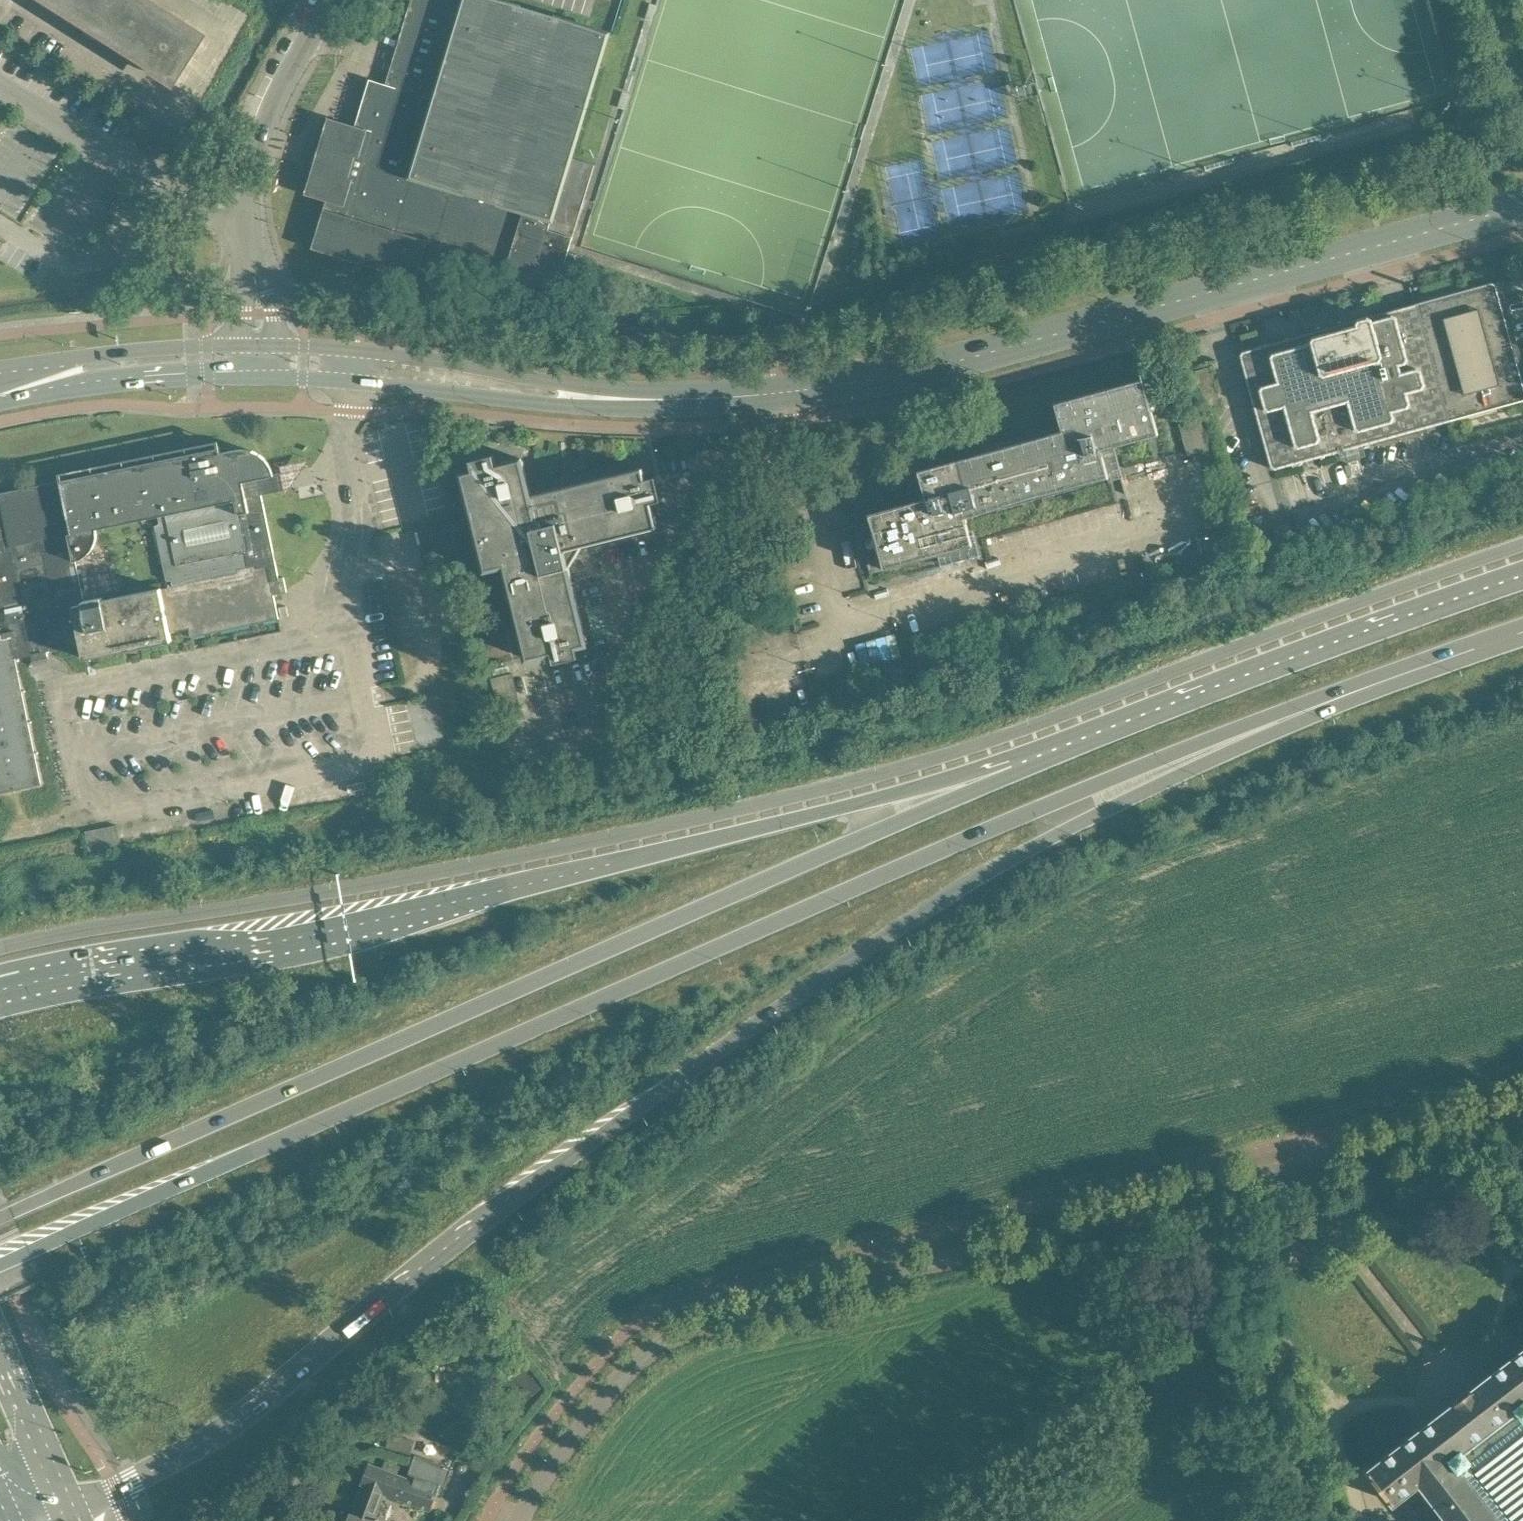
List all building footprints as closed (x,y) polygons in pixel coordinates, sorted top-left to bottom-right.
[(172,81),(200,36),(144,0),(44,0),(172,81)] [(607,35),(492,0),(412,0),(386,86),(389,86),(384,101),(366,96),(370,81),(369,81),(358,119),(330,111),(305,194),(326,200),(312,248),(429,284),(436,263),(494,281),(499,266),(506,268),(505,274),(557,290),(594,165),(570,158),(607,35)] [(1414,303),(1415,305),(1446,420),(1447,419),(1448,422),(1452,421),(1472,415),(1475,411),(1474,409),(1501,402),(1501,404),(1506,406),(1522,401),(1522,381),(1522,377),(1518,375),(1508,377),(1506,371),(1507,370),(1514,365),(1518,364),(1505,317),(1501,318),(1493,316),(1491,317),(1490,310),(1499,308),(1502,303),(1497,285),(1492,282),(1473,287),(1470,292),(1470,293),(1443,300),(1443,299),(1438,297),(1414,303)] [(1446,420),(1415,305),(1398,310),(1398,308),(1395,309),(1392,313),(1392,315),(1386,317),(1386,315),(1385,314),(1384,313),(1383,313),(1382,313),(1381,313),(1380,314),(1379,315),(1379,316),(1378,316),(1378,317),(1379,319),(1372,321),(1372,318),(1367,316),(1358,319),(1355,323),(1355,324),(1293,341),(1293,340),(1289,338),(1285,339),(1286,341),(1269,345),(1269,343),(1242,351),(1240,355),(1270,467),(1275,469),(1302,462),(1302,459),(1318,455),(1319,457),(1322,457),(1324,452),(1324,451),(1358,441),(1358,443),(1363,445),(1431,426),(1431,424),(1446,420)] [(1005,446),(1006,447),(964,458),(964,457),(961,458),(962,459),(920,470),(920,469),(918,470),(926,498),(912,502),(912,503),(871,514),(870,513),(868,513),(883,570),(885,569),(884,568),(926,557),(926,558),(928,557),(928,556),(949,551),(952,562),(978,555),(975,545),(972,545),(965,518),(978,514),(978,513),(1013,504),(1020,502),(1020,503),(1022,502),(1022,501),(1065,491),(1065,490),(1107,478),(1107,479),(1109,479),(1105,466),(1118,464),(1114,446),(1115,446),(1114,445),(1155,434),(1155,435),(1158,434),(1143,378),(1142,379),(1142,380),(1100,391),(1100,390),(1098,390),(1098,391),(1057,402),(1056,401),(1055,402),(1062,430),(1049,434),(1049,435),(1007,446),(1007,445),(1005,446)] [(47,651),(82,644),(85,658),(173,640),(171,632),(190,628),(192,636),(278,619),(281,633),(282,632),(274,595),(287,592),(284,577),(279,578),(262,495),(285,490),(282,472),(274,474),(271,467),(267,460),(260,454),(252,450),(244,449),(236,449),(221,452),(220,448),(220,446),(218,446),(218,448),(62,480),(62,478),(60,479),(60,481),(0,493),(0,794),(36,786),(36,785),(41,784),(15,658),(32,654),(33,660),(49,656),(47,651)] [(640,469),(640,467),(532,494),(523,456),(501,461),(501,463),(497,464),(494,455),(470,461),(473,471),(460,474),(484,572),(501,568),(525,660),(547,655),(547,653),(552,652),(554,662),(578,656),(575,646),(588,643),(569,568),(581,548),(659,529),(653,507),(652,507),(651,503),(660,501),(655,477),(644,480),(642,469),(640,469)] [(452,525),(418,534),(425,565),(436,562),(436,563),(460,558),(452,525)] [(876,554),(869,556),(865,557),(869,573),(880,570),(876,554)] [(889,614),(866,621),(872,644),(896,638),(889,614)] [(1369,1470),(1394,1502),(1420,1482),(1450,1520),(1522,1520),(1522,1350),(1369,1470)] [(542,1387),(524,1368),(504,1387),(521,1406),(542,1387)] [(400,1398),(394,1430),(415,1434),(418,1420),(408,1418),(411,1401),(400,1398)] [(386,1447),(411,1454),(415,1439),(390,1432),(386,1447)] [(408,1476),(370,1462),(352,1512),(348,1520),(378,1520),(377,1520),(378,1517),(377,1516),(386,1493),(431,1510),(440,1486),(446,1488),(453,1468),(452,1468),(416,1455),(408,1476)]
